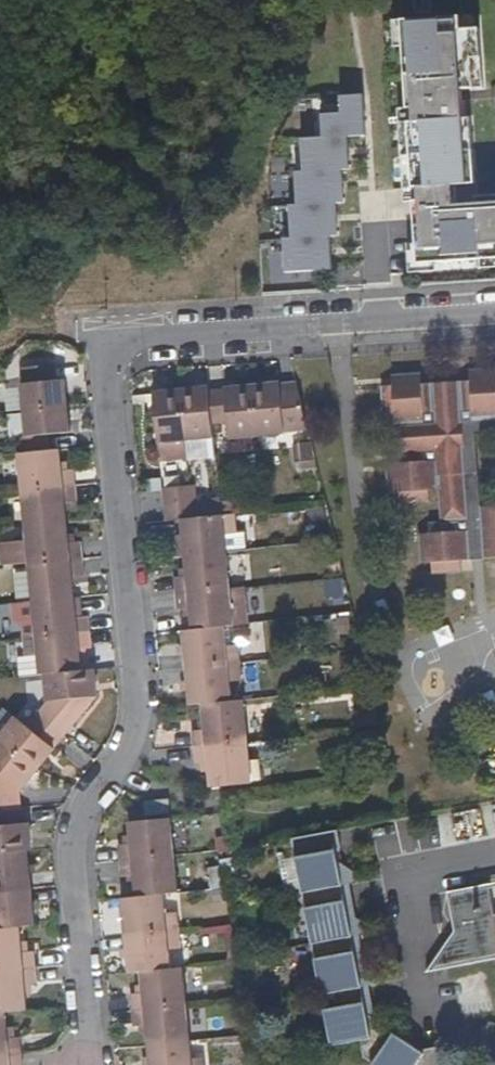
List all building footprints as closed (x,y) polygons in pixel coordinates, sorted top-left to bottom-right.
[(399,23),(417,268),(494,262),(494,207),(454,210),(453,196),(466,195),(454,19),(399,23)] [(281,244),(283,276),(332,272),(329,241),(337,240),(334,208),(345,207),(342,175),(349,175),(347,144),(370,142),(366,96),(336,99),(337,115),(318,117),(320,140),(297,142),(299,175),(294,175),(296,211),(289,212),(291,244),(281,244)] [(27,1035),(12,1036),(10,1013),(32,1012),(29,986),(40,985),(38,952),(27,953),(25,928),(36,928),(30,853),(33,852),(31,828),(23,828),(21,794),(96,703),(94,675),(82,676),(82,668),(91,667),(89,650),(81,651),(75,584),(86,583),(84,549),(72,550),(69,511),(81,510),(78,477),(66,478),(64,456),(56,457),(55,441),(77,439),(72,385),(66,386),(65,368),(33,370),(34,388),(31,388),(35,442),(22,443),(32,576),(19,576),(21,602),(35,601),(36,626),(25,626),(27,661),(39,661),(40,678),(48,678),(50,704),(30,728),(20,719),(0,743),(0,1064),(29,1064),(27,1035)] [(493,370),(479,371),(471,382),(426,385),(417,375),(402,375),(386,395),(387,409),(395,415),(398,416),(400,464),(391,473),(392,488),(400,494),(403,494),(404,497),(411,506),(427,504),(433,496),(432,492),(442,492),(445,523),(435,524),(436,534),(423,544),(424,558),(435,564),(438,564),(438,567),(445,576),(458,576),(464,566),(464,563),(467,563),(474,552),(494,551),(494,372),(493,370)] [(310,419),(301,386),(162,396),(165,436),(220,432),(219,425),(234,424),(235,439),(292,435),(291,420),(310,419)] [(313,447),(297,451),(301,470),(317,467),(313,447)] [(228,620),(239,619),(230,529),(241,528),(238,496),(225,497),(224,494),(202,496),(200,479),(166,483),(169,515),(185,513),(191,573),(179,574),(182,606),(194,605),(196,625),(184,627),(191,698),(205,696),(207,722),(196,723),(199,755),(211,754),(213,780),(256,776),(248,691),(235,692),(233,674),(245,673),(242,639),(230,640),(228,620)] [(467,563),(494,561),(494,551),(474,552),(467,563)] [(346,575),(328,576),(329,592),(347,590),(346,575)] [(353,612),(339,614),(340,629),(354,628),(353,612)] [(357,649),(342,651),(345,667),(360,665),(357,649)] [(378,693),(362,695),(365,722),(384,719),(378,693)] [(383,724),(366,726),(369,744),(385,741),(383,724)] [(153,806),(154,819),(177,817),(176,804),(153,806)] [(177,824),(134,827),(136,852),(125,853),(128,880),(138,879),(150,998),(137,999),(140,1025),(152,1023),(156,1064),(211,1064),(210,1058),(198,1059),(189,969),(179,970),(177,951),(188,950),(185,913),(174,914),(172,897),(184,895),(177,824)] [(294,839),(335,1047),(364,1042),(367,1056),(378,1064),(377,1064),(447,1064),(443,1048),(425,1051),(383,1023),(373,1016),(369,1007),(374,1000),(372,990),(373,989),(376,989),(383,978),(373,971),(372,971),(362,965),(361,955),(364,951),(362,938),(365,937),(373,926),(362,919),(351,911),(350,903),(353,899),(351,886),(356,885),(363,875),(341,860),(341,855),(346,848),(342,830),(294,839)] [(452,892),(459,930),(431,972),(494,959),(494,883),(452,892)] [(362,919),(356,885),(351,886),(353,899),(350,903),(351,911),(362,919)] [(372,971),(365,937),(362,938),(364,951),(361,955),(362,965),(372,971)] [(383,1023),(376,989),(373,989),(372,990),(374,1000),(369,1007),(373,1016),(383,1023)]
